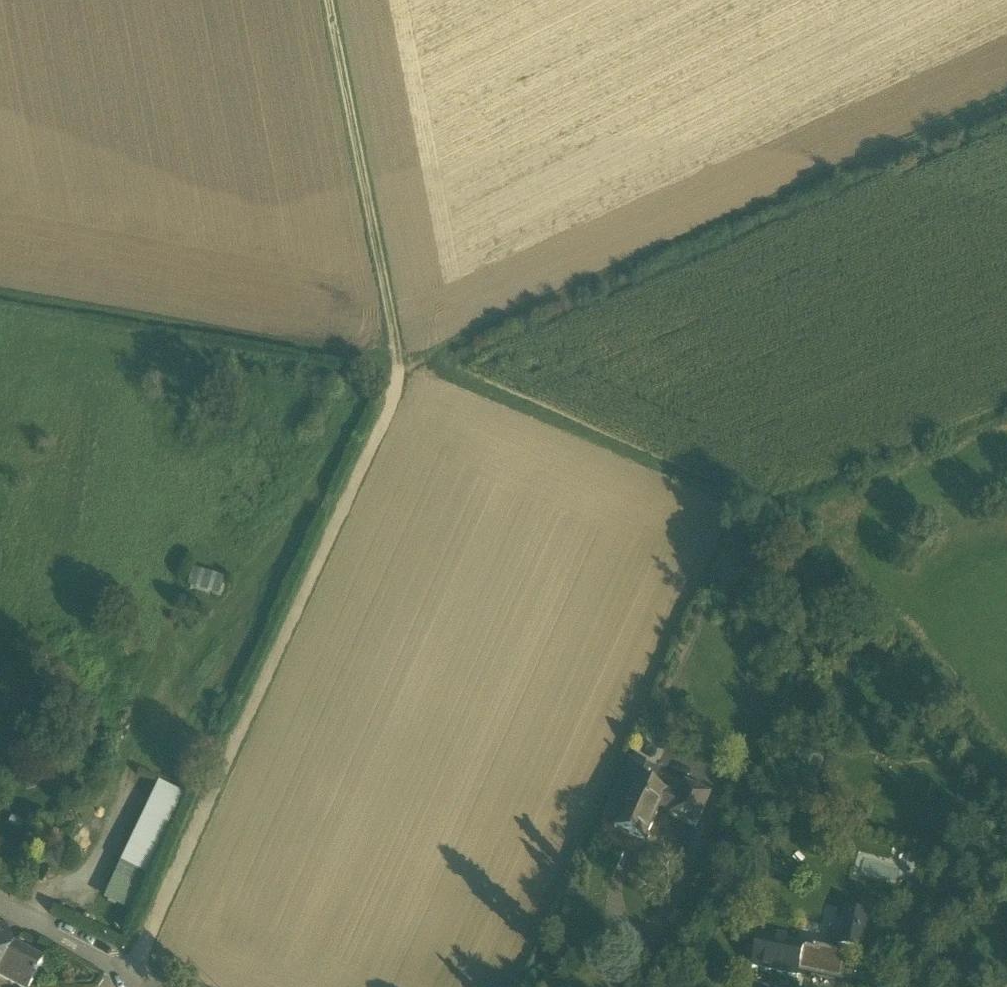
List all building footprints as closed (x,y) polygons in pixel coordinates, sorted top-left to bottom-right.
[(221,595),(226,576),(198,568),(192,587),(221,595)] [(657,775),(630,763),(617,792),(631,798),(638,781),(652,787),(657,775)] [(140,912),(184,790),(158,780),(114,903),(140,912)] [(652,787),(638,781),(631,798),(622,817),(651,831),(662,806),(668,809),(673,798),(652,787)] [(710,797),(685,785),(678,800),(673,798),(668,809),(673,811),(670,818),(695,829),(710,797)] [(651,831),(622,817),(615,832),(644,845),(651,831)] [(867,920),(850,916),(842,955),(859,959),(867,920)] [(0,928),(0,964),(1,964),(12,945),(6,932),(0,928)] [(805,947),(758,937),(751,972),(798,981),(801,967),(805,947)] [(12,945),(1,964),(0,967),(0,975),(22,986),(30,986),(43,964),(44,963),(12,945)] [(838,954),(805,947),(801,967),(834,974),(838,954)]
